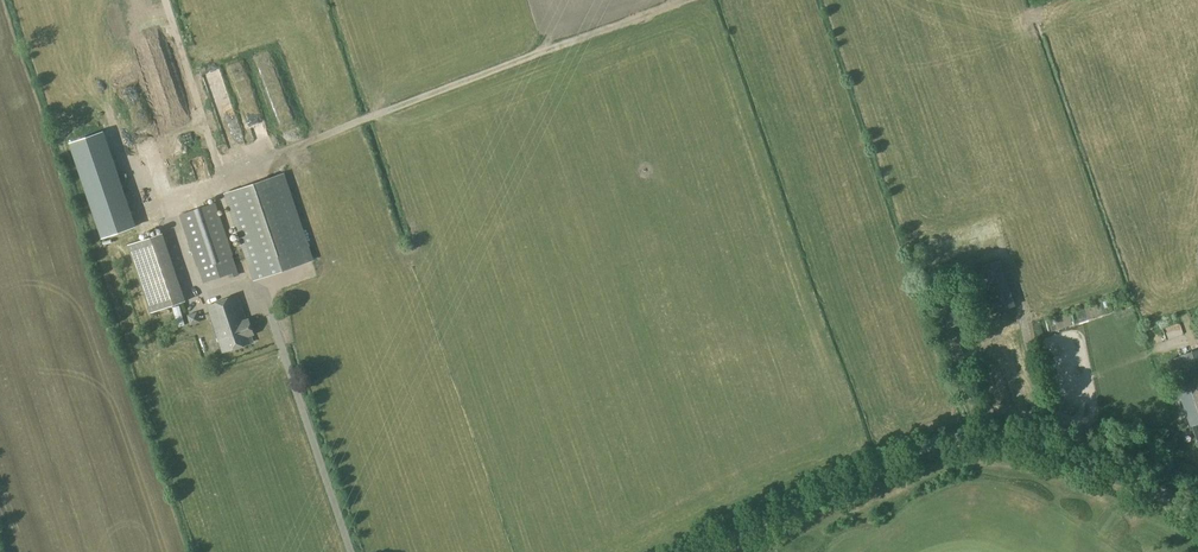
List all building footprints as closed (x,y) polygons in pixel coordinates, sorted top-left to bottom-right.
[(283,173),(226,192),(255,279),(312,260),(283,173)] [(204,281),(228,273),(230,278),(239,275),(238,270),(237,270),(215,203),(181,214),(204,281)] [(151,312),(186,300),(163,232),(128,244),(151,312)] [(207,305),(223,351),(252,341),(250,335),(253,334),(248,319),(245,320),(237,295),(207,305)] [(1180,383),(1183,392),(1191,389),(1194,398),(1183,402),(1191,426),(1192,425),(1197,442),(1197,349),(1180,355),(1188,380),(1180,383)]
